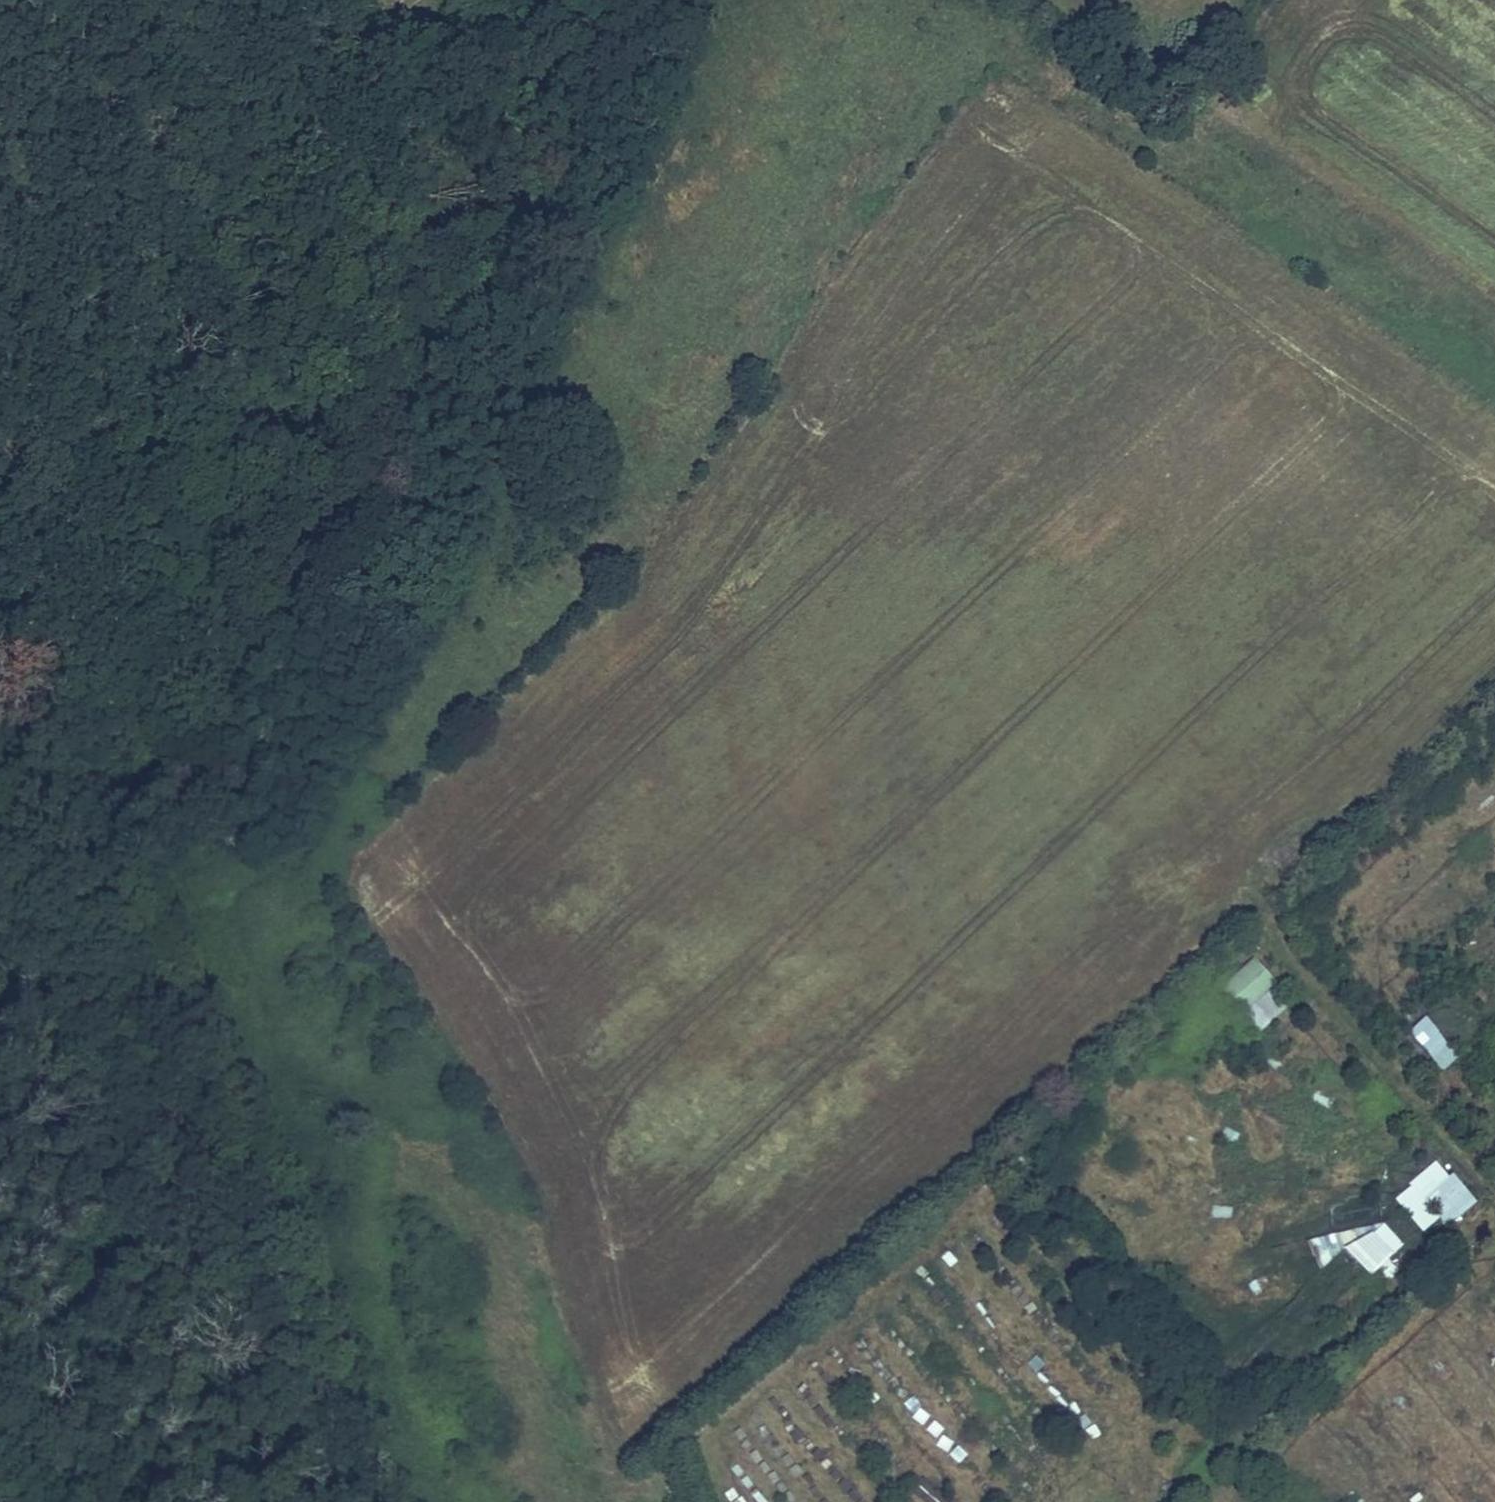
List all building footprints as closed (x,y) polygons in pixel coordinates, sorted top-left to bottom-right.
[(1265,994),(1276,984),(1252,959),(1216,993),(1257,1035),(1282,1012),(1265,994)] [(1456,1056),(1424,1019),(1409,1030),(1443,1071),(1456,1056)] [(1476,1202),(1453,1175),(1423,1198),(1447,1228),(1476,1202)] [(1380,1219),(1378,1199),(1327,1204),(1329,1224),(1380,1219)] [(1369,1278),(1401,1245),(1377,1222),(1345,1255),(1369,1278)] [(1313,1263),(1344,1257),(1340,1234),(1309,1240),(1313,1263)] [(913,1398),(903,1404),(917,1426),(926,1420),(913,1398)]
